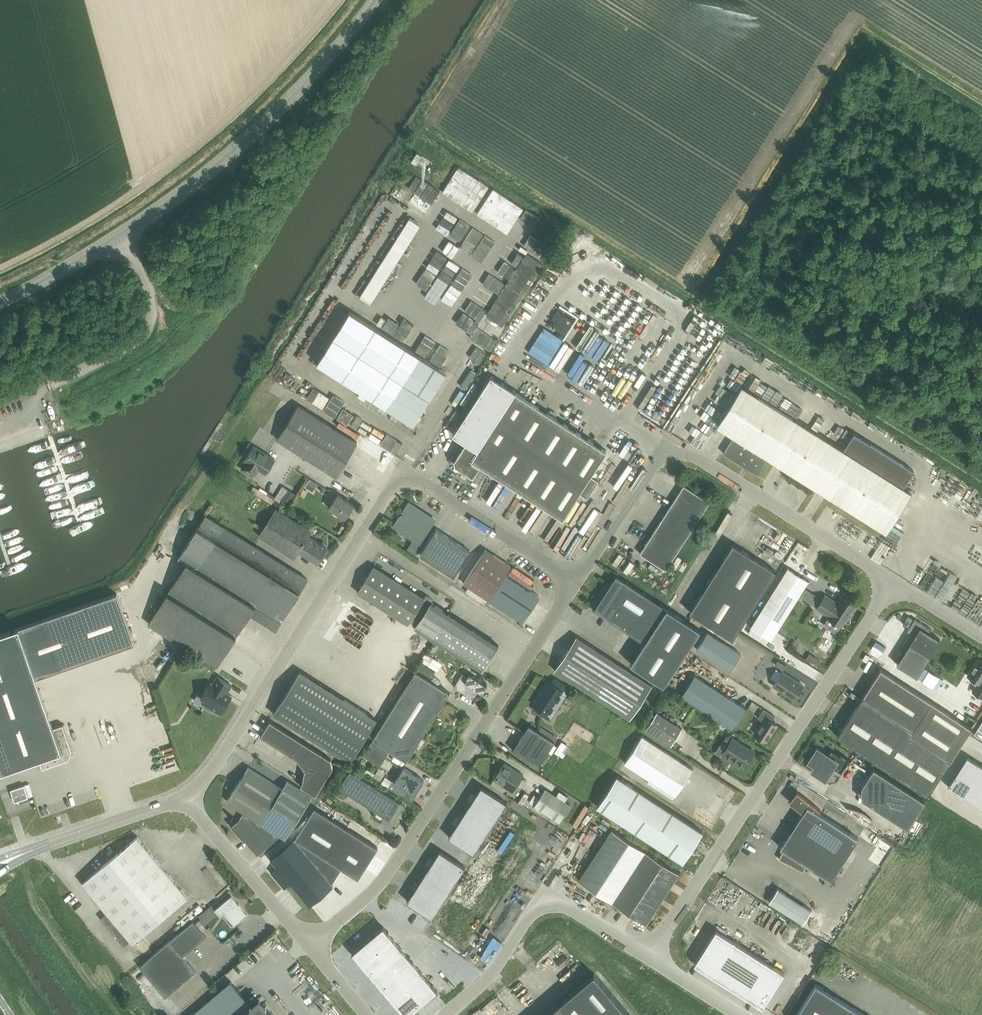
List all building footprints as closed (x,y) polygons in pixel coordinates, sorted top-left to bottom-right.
[(416,153),(411,162),(416,165),(421,156),(416,153)] [(584,284),(576,296),(582,300),(590,288),(584,284)] [(349,312),(317,363),(402,417),(405,423),(409,422),(412,424),(416,418),(425,413),(422,408),(445,373),(414,353),(349,312)] [(770,361),(763,372),(774,378),(780,367),(770,361)] [(490,376),(452,434),(465,443),(454,460),(455,465),(472,477),(480,465),(562,518),(578,493),(587,499),(598,481),(590,476),(606,451),(515,391),(490,376)] [(853,433),(843,450),(741,386),(716,426),(733,436),(723,453),(757,475),(768,458),(886,532),(911,493),(902,487),(913,470),(853,433)] [(335,477),(357,443),(298,405),(276,439),(335,477)] [(828,429),(824,426),(820,432),(832,439),(839,427),(832,422),(828,429)] [(608,423),(599,441),(606,444),(612,432),(615,426),(608,423)] [(601,462),(608,467),(622,447),(615,442),(601,462)] [(275,458),(251,443),(241,460),(245,462),(240,469),(255,478),(260,470),(265,474),(275,458)] [(631,458),(626,467),(629,469),(635,460),(631,458)] [(622,481),(627,472),(623,470),(618,479),(622,481)] [(244,488),(268,502),(270,497),(247,483),(244,488)] [(960,484),(956,494),(961,496),(965,486),(960,484)] [(709,502),(683,486),(639,553),(665,570),(709,502)] [(281,487),(273,499),(278,502),(286,507),(294,495),(281,487)] [(353,505),(337,494),(329,508),(345,518),(353,505)] [(196,505),(208,516),(214,509),(202,499),(196,505)] [(411,504),(407,505),(402,513),(401,513),(399,515),(400,516),(394,524),(395,528),(419,543),(434,520),(425,514),(422,515),(417,512),(417,508),(411,504)] [(826,505),(816,523),(822,526),(832,509),(826,505)] [(318,561),(326,548),(307,536),(310,531),(276,510),(259,535),(294,557),(299,549),(318,561)] [(250,613),(275,629),(307,579),(233,533),(227,529),(205,515),(178,558),(187,563),(148,624),(216,667),(250,613)] [(835,516),(830,526),(835,528),(840,519),(835,516)] [(470,551),(436,529),(419,555),(453,577),(470,551)] [(775,571),(732,544),(689,612),(732,639),(775,571)] [(488,600),(505,574),(510,566),(485,550),(463,583),(488,600)] [(918,566),(925,570),(930,561),(923,557),(918,566)] [(644,559),(642,563),(649,568),(652,563),(644,559)] [(373,566),(357,592),(407,624),(409,622),(415,626),(414,628),(431,639),(448,613),(431,602),(433,599),(425,595),(424,598),(373,566)] [(787,568),(750,627),(770,640),(808,581),(787,568)] [(539,596),(505,574),(488,600),(522,622),(539,596)] [(616,575),(594,609),(644,642),(630,664),(663,686),(700,630),(616,575)] [(971,588),(967,595),(973,599),(972,601),(981,607),(981,594),(971,588)] [(0,635),(0,770),(1,773),(39,760),(43,771),(43,770),(43,768),(68,760),(71,752),(62,725),(64,725),(64,724),(53,728),(36,678),(134,644),(116,594),(0,635)] [(841,626),(854,605),(841,596),(836,604),(824,596),(817,608),(829,616),(827,617),(841,626)] [(976,609),(971,619),(976,621),(981,612),(976,609)] [(914,636),(909,644),(896,664),(916,677),(940,640),(929,633),(931,630),(914,619),(907,631),(914,636)] [(706,626),(704,629),(730,644),(732,640),(706,626)] [(707,632),(696,649),(730,671),(741,654),(707,632)] [(630,719),(652,685),(576,636),(554,670),(630,719)] [(697,673),(703,662),(695,658),(689,669),(697,673)] [(978,659),(967,676),(973,680),(972,681),(972,683),(976,686),(972,692),(981,698),(981,662),(978,659)] [(421,663),(417,669),(431,678),(435,672),(421,663)] [(971,728),(880,669),(862,697),(914,731),(911,737),(949,762),(971,728)] [(376,720),(300,671),(273,714),(349,762),(376,720)] [(406,761),(449,693),(415,671),(372,739),(406,761)] [(803,685),(782,672),(773,686),(794,699),(803,685)] [(462,674),(454,687),(473,699),(478,691),(482,693),(487,685),(469,674),(467,677),(462,674)] [(681,696),(732,729),(745,708),(694,675),(681,696)] [(229,700),(228,700),(228,701),(223,698),(231,686),(217,677),(212,684),(210,683),(201,697),(205,700),(202,703),(204,704),(203,706),(211,712),(213,710),(220,714),(229,700)] [(548,681),(533,704),(549,715),(562,694),(566,696),(571,688),(554,678),(551,683),(548,681)] [(660,688),(654,705),(662,708),(668,691),(660,688)] [(928,796),(949,762),(911,737),(914,731),(862,697),(837,737),(928,796)] [(754,734),(766,742),(777,725),(771,721),(774,716),(763,709),(757,718),(762,721),(754,734)] [(682,728),(657,712),(646,729),(671,745),(682,728)] [(315,795),(333,768),(331,759),(269,721),(260,736),(297,760),(304,770),(302,782),(300,786),(315,795)] [(554,741),(529,725),(512,750),(538,767),(554,741)] [(495,728),(491,733),(503,741),(507,736),(495,728)] [(977,729),(974,734),(981,740),(981,733),(977,729)] [(642,736),(624,763),(675,796),(692,769),(642,736)] [(754,752),(732,738),(723,753),(744,767),(754,752)] [(379,766),(388,752),(371,741),(362,755),(379,766)] [(563,743),(558,750),(567,756),(572,748),(563,743)] [(817,748),(808,762),(814,766),(811,770),(825,779),(833,767),(841,773),(850,760),(841,754),(840,756),(831,750),(828,755),(817,748)] [(957,772),(972,781),(981,766),(967,756),(957,772)] [(523,775),(504,763),(493,780),(512,792),(523,775)] [(981,783),(981,766),(972,781),(980,786),(981,783)] [(286,839),(312,798),(286,781),(282,789),(248,768),(226,801),(243,812),(238,821),(237,820),(232,826),(245,842),(246,841),(258,856),(281,836),(286,839)] [(385,776),(381,783),(388,787),(403,797),(407,791),(407,790),(414,795),(423,780),(403,768),(394,781),(392,780),(385,776)] [(862,786),(863,801),(908,830),(926,801),(874,768),(862,786)] [(338,788),(384,817),(381,822),(382,826),(389,830),(393,830),(394,828),(395,828),(396,827),(395,826),(399,820),(398,816),(397,816),(403,806),(349,771),(338,788)] [(972,781),(957,772),(948,787),(963,796),(972,781)] [(617,776),(597,807),(682,862),(702,832),(617,776)] [(963,796),(970,801),(980,786),(972,781),(963,796)] [(14,802),(28,797),(24,785),(10,790),(14,802)] [(481,786),(448,837),(473,853),(506,802),(481,786)] [(980,786),(970,801),(978,806),(981,800),(981,787),(980,786)] [(570,805),(545,789),(534,806),(559,822),(570,805)] [(820,810),(796,791),(788,801),(802,813),(780,847),(783,850),(778,859),(802,872),(806,865),(830,880),(858,838),(818,812),(820,810)] [(678,796),(672,806),(682,811),(688,801),(678,796)] [(696,801),(689,809),(696,816),(703,808),(696,801)] [(545,827),(511,805),(431,928),(465,950),(545,827)] [(314,808),(294,840),(331,884),(341,869),(358,879),(377,848),(314,808)] [(612,902),(645,851),(612,830),(579,881),(612,902)] [(82,883),(109,915),(102,921),(123,946),(130,940),(132,943),(187,896),(137,836),(82,883)] [(294,840),(270,859),(277,867),(270,872),(284,888),(290,883),(309,906),(332,886),(331,884),(294,840)] [(439,850),(406,901),(432,918),(465,867),(439,850)] [(645,851),(612,902),(645,924),(678,873),(645,851)] [(526,879),(521,887),(529,892),(534,884),(526,879)] [(778,888),(769,902),(803,923),(812,910),(778,888)] [(246,915),(231,896),(214,910),(220,916),(223,913),(234,925),(246,915)] [(195,971),(183,956),(206,936),(193,921),(139,966),(165,997),(195,971)] [(444,992),(389,927),(358,954),(411,1014),(416,1014),(444,992)] [(716,930),(694,964),(762,1007),(784,973),(716,930)] [(224,938),(218,942),(221,947),(227,943),(224,938)] [(594,973),(590,977),(545,1014),(629,1014),(594,973)] [(191,1014),(277,1014),(259,994),(249,1002),(230,981),(203,1004),(191,1014)] [(796,1014),(865,1014),(816,984),(796,1014)]
